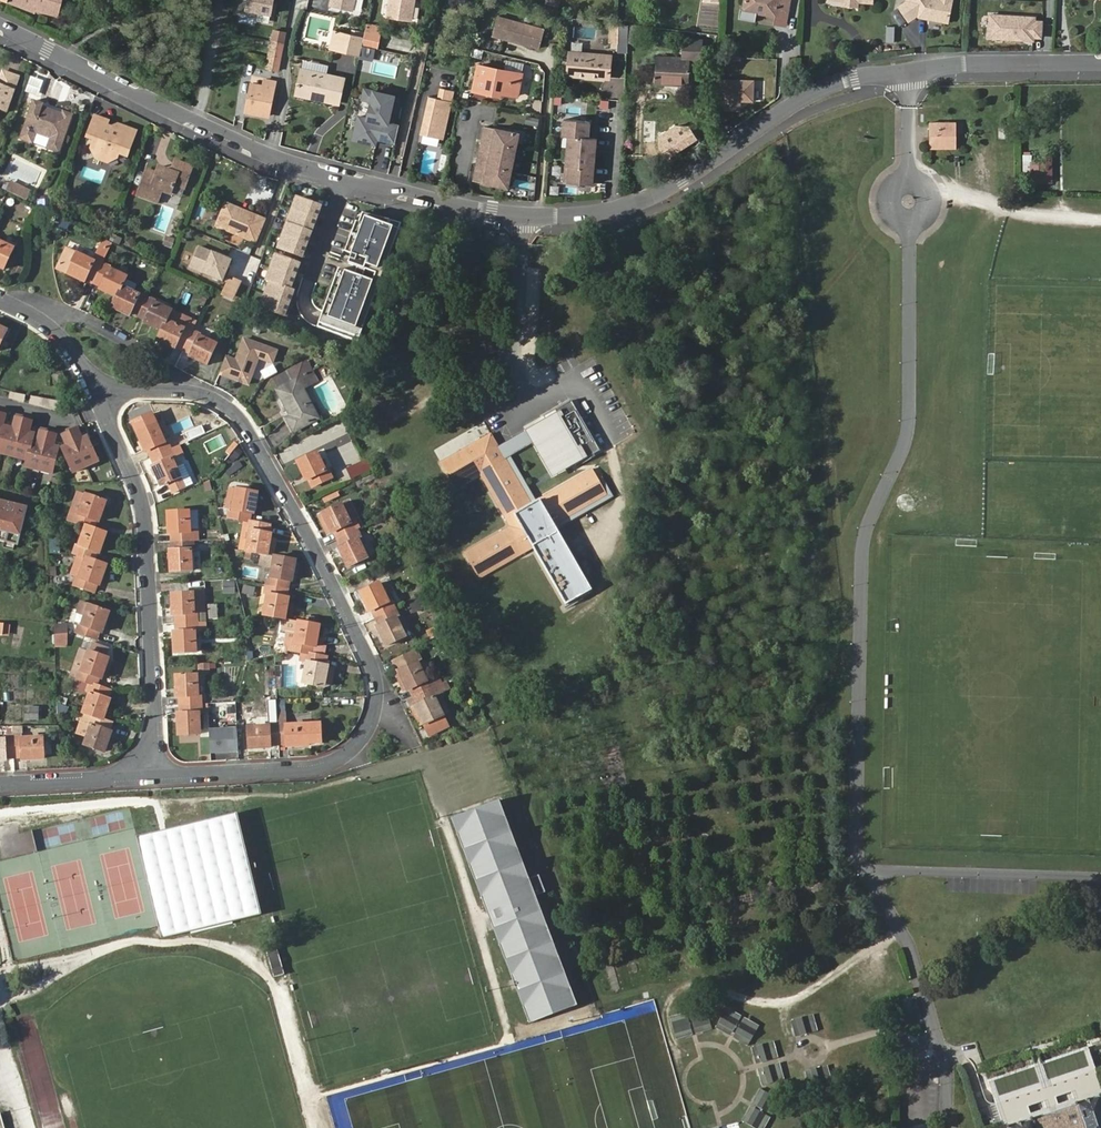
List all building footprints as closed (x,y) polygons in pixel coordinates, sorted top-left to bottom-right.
[(7,2),(35,13),(36,10),(58,15),(61,8),(63,0),(7,0),(7,2)] [(272,0),(246,0),(245,9),(269,14),(272,0)] [(352,10),(354,0),(330,0),(329,5),(352,10)] [(385,16),(409,20),(413,3),(410,1),(410,0),(389,0),(385,16)] [(742,11),(775,17),(786,19),(790,0),(744,0),(742,11)] [(909,20),(921,12),(921,13),(922,14),(923,14),(923,15),(924,15),(925,15),(926,15),(928,18),(948,22),(952,0),(950,0),(909,0),(900,7),(909,20)] [(703,3),(700,30),(717,32),(720,5),(703,3)] [(1036,16),(987,13),(986,40),(1034,43),(1036,16)] [(540,49),(545,30),(498,17),(493,36),(540,49)] [(784,27),(786,19),(775,17),(774,25),(784,27)] [(617,43),(626,44),(627,26),(618,25),(617,43)] [(574,26),(573,37),(595,39),(596,28),(574,26)] [(627,26),(626,44),(634,44),(635,26),(627,26)] [(284,32),(273,30),(271,41),(272,41),(282,43),(284,32)] [(379,34),(364,30),(363,37),(361,45),(376,49),(379,34)] [(335,49),(339,32),(333,31),(330,48),(335,49)] [(361,45),(363,37),(339,32),(335,49),(359,55),(361,45)] [(283,43),(282,43),(272,41),(266,69),(277,71),(283,43)] [(685,59),(656,58),(655,83),(687,85),(688,74),(700,75),(701,61),(702,43),(687,42),(685,59)] [(608,79),(609,57),(569,53),(567,75),(608,79)] [(378,54),(376,61),(397,66),(398,59),(378,54)] [(373,61),(370,72),(394,77),(397,67),(373,61)] [(520,74),(522,65),(505,61),(503,71),(520,74)] [(491,92),(500,93),(516,96),(520,74),(503,71),(478,66),(474,91),(490,95),(491,92)] [(318,96),(338,101),(343,79),(302,70),(297,95),(317,100),(318,96)] [(12,105),(20,80),(5,74),(0,86),(0,104),(1,101),(12,105)] [(256,109),(268,112),(274,81),(264,79),(263,86),(251,84),(246,112),(255,114),(256,109)] [(716,81),(715,102),(726,102),(725,112),(739,113),(740,103),(752,103),(753,83),(716,81)] [(388,123),(394,96),(365,89),(363,99),(371,101),(368,119),(359,117),(355,132),(364,134),(363,139),(371,141),(372,138),(377,139),(395,143),(399,126),(388,123)] [(337,104),(338,101),(318,96),(317,100),(337,104)] [(427,122),(424,121),(421,134),(442,139),(451,102),(430,97),(425,116),(428,117),(427,122)] [(12,105),(1,101),(0,104),(0,110),(9,113),(12,105)] [(33,101),(20,140),(32,144),(36,133),(51,138),(47,149),(59,154),(73,114),(62,111),(62,114),(43,107),(43,104),(33,101)] [(608,113),(609,103),(599,102),(598,112),(608,113)] [(92,145),(95,157),(105,161),(115,157),(117,153),(125,156),(135,131),(117,124),(111,126),(110,129),(105,127),(108,119),(95,114),(88,133),(96,136),(92,145)] [(537,127),(538,121),(527,119),(526,124),(537,127)] [(592,185),(597,130),(594,130),(595,123),(564,120),(562,137),(568,137),(564,183),(592,185)] [(928,124),(929,149),(954,149),(954,123),(928,124)] [(998,140),(1011,139),(1010,124),(997,124),(998,140)] [(509,189),(521,135),(487,127),(475,181),(509,189)] [(363,139),(364,134),(355,132),(353,140),(376,145),(377,139),(372,138),(371,141),(363,139)] [(138,193),(158,201),(162,190),(169,193),(173,183),(183,187),(191,166),(175,159),(170,170),(163,167),(160,173),(155,171),(147,168),(138,193)] [(1030,164),(1031,184),(1051,183),(1051,163),(1030,164)] [(27,200),(32,189),(12,179),(6,190),(27,200)] [(39,196),(39,205),(48,205),(48,195),(39,196)] [(319,207),(296,199),(278,249),(301,258),(319,207)] [(228,204),(227,206),(244,213),(245,211),(228,204)] [(244,213),(227,206),(219,227),(255,242),(265,219),(245,211),(244,213)] [(341,262),(382,276),(401,224),(362,214),(358,224),(355,222),(349,241),(352,242),(348,253),(345,252),(341,262)] [(65,232),(70,222),(57,216),(56,227),(65,232)] [(489,232),(484,230),(482,239),(493,241),(494,232),(489,232)] [(172,248),(175,239),(167,236),(164,245),(172,248)] [(103,262),(113,242),(109,241),(106,239),(95,261),(79,254),(66,248),(56,269),(67,275),(76,279),(77,276),(86,280),(93,283),(103,262)] [(4,269),(14,248),(0,241),(0,267),(4,269)] [(301,258),(278,249),(275,256),(299,265),(301,258)] [(261,308),(284,317),(293,292),(289,291),(299,265),(275,256),(266,282),(270,284),(261,308)] [(106,292),(117,298),(122,287),(127,277),(110,269),(111,266),(103,262),(93,283),(100,286),(107,290),(106,292)] [(341,262),(338,269),(379,284),(382,276),(341,262)] [(318,327),(358,342),(379,284),(338,269),(335,279),(338,280),(328,309),(325,307),(318,327)] [(214,285),(217,279),(209,276),(207,281),(214,285)] [(230,278),(222,296),(234,302),(235,298),(242,283),(230,278)] [(133,292),(136,285),(126,280),(122,287),(133,292)] [(131,313),(138,316),(148,296),(140,293),(139,295),(133,292),(122,287),(117,298),(112,307),(122,312),(124,310),(131,313)] [(151,326),(160,331),(170,310),(153,301),(154,299),(148,296),(138,316),(145,320),(152,323),(151,326)] [(175,347),(183,350),(193,330),(197,322),(193,320),(189,328),(186,327),(186,328),(178,324),(181,316),(170,310),(160,331),(156,341),(165,346),(167,343),(175,347)] [(193,330),(183,350),(190,353),(198,357),(196,361),(206,365),(216,343),(198,335),(199,333),(193,330)] [(224,356),(218,373),(235,380),(236,378),(240,379),(239,382),(246,385),(257,358),(271,364),(275,352),(243,339),(235,361),(224,356)] [(287,370),(293,382),(297,379),(302,389),(317,381),(308,365),(290,369),(287,370)] [(62,372),(52,376),(56,385),(67,382),(62,372)] [(297,379),(293,382),(277,390),(290,416),(286,418),(293,431),(317,418),(302,389),(297,379)] [(25,395),(11,392),(10,399),(23,402),(25,395)] [(43,399),(30,396),(28,403),(41,406),(43,399)] [(57,403),(43,399),(41,406),(55,410),(57,403)] [(571,402),(498,445),(506,459),(533,443),(553,477),(599,450),(571,402)] [(70,406),(57,403),(55,410),(69,413),(70,406)] [(10,415),(2,413),(0,423),(0,452),(10,415)] [(14,456),(19,439),(20,432),(18,431),(14,430),(18,417),(10,415),(0,452),(14,456)] [(27,459),(29,449),(31,442),(36,422),(29,420),(25,433),(20,432),(19,439),(14,456),(27,459)] [(151,458),(171,449),(168,442),(166,443),(157,424),(137,432),(145,451),(147,450),(151,458)] [(97,461),(87,438),(82,441),(77,428),(69,432),(85,467),(97,461)] [(39,470),(44,448),(48,432),(40,430),(37,444),(31,442),(29,449),(27,459),(28,459),(26,467),(39,470)] [(48,432),(44,448),(39,470),(52,473),(58,449),(53,448),(56,434),(48,432)] [(63,449),(73,472),(85,467),(69,432),(62,435),(67,447),(63,449)] [(468,553),(481,577),(533,546),(560,590),(586,574),(555,524),(606,493),(592,469),(532,505),(506,459),(498,445),(492,433),(442,463),(457,488),(479,474),(510,527),(468,553)] [(230,457),(239,447),(235,443),(227,453),(230,457)] [(182,452),(179,445),(171,449),(174,456),(182,452)] [(174,456),(171,449),(151,458),(154,465),(152,466),(161,486),(167,482),(172,492),(186,487),(176,467),(171,457),(174,456)] [(332,478),(328,469),(325,471),(316,453),(296,462),(304,480),(307,479),(311,488),(332,478)] [(370,469),(366,460),(347,469),(352,478),(370,469)] [(184,463),(176,467),(186,487),(194,483),(184,463)] [(248,522),(250,522),(251,514),(254,514),(257,493),(229,488),(226,507),(229,508),(227,518),(248,522)] [(66,520),(73,522),(76,514),(79,515),(86,495),(76,492),(66,520)] [(76,514),(73,522),(86,526),(94,529),(96,522),(99,523),(106,502),(86,495),(79,515),(76,514)] [(0,501),(0,541),(17,545),(26,507),(0,501)] [(356,519),(348,502),(341,505),(349,522),(356,519)] [(333,531),(337,541),(351,533),(357,530),(353,522),(350,524),(349,522),(341,505),(321,514),(330,531),(330,532),(333,531)] [(171,542),(194,541),(193,532),(190,532),(188,512),(168,513),(169,533),(171,533),(171,542)] [(326,533),(330,531),(321,514),(318,516),(326,533)] [(269,533),(270,525),(250,522),(248,522),(247,529),(249,529),(246,551),(256,553),(261,554),(267,555),(271,533),(269,533)] [(74,554),(87,558),(93,560),(96,552),(99,554),(107,534),(94,529),(86,526),(79,546),(77,545),(74,554)] [(351,533),(337,541),(340,548),(339,549),(346,567),(367,558),(358,538),(360,537),(357,530),(351,533)] [(60,552),(59,537),(50,538),(50,553),(60,552)] [(194,549),(194,541),(171,542),(171,551),(169,551),(171,571),(192,570),(191,550),(194,549)] [(255,561),(256,553),(246,551),(245,559),(255,561)] [(272,567),(274,556),(267,555),(261,554),(259,565),(272,567)] [(291,582),(295,560),(274,556),(272,567),(270,578),(267,577),(266,584),(265,585),(287,589),(288,581),(291,582)] [(93,560),(87,558),(79,579),(77,577),(74,585),(95,592),(97,585),(101,586),(107,565),(93,560)] [(234,594),(233,582),(224,581),(224,594),(234,594)] [(374,618),(395,608),(392,602),(390,603),(379,584),(359,593),(368,612),(371,610),(374,618)] [(285,597),(287,589),(265,585),(264,593),(267,593),(263,615),(284,619),(288,598),(285,597)] [(243,594),(253,596),(255,587),(244,586),(243,594)] [(175,615),(175,624),(198,623),(197,615),(194,615),(194,611),(193,593),(172,595),(172,615),(175,615)] [(206,611),(205,593),(193,593),(194,611),(206,611)] [(76,633),(97,640),(100,631),(103,632),(110,612),(81,603),(77,614),(85,616),(82,625),(79,624),(76,633)] [(218,603),(208,603),(209,621),(219,621),(218,603)] [(398,615),(395,608),(374,618),(378,625),(376,626),(385,645),(404,635),(395,616),(398,615)] [(294,643),(298,621),(284,619),(282,630),(288,631),(286,642),(294,643)] [(316,647),(320,626),(298,621),(294,643),(286,642),(286,646),(285,650),(304,653),(312,654),(313,646),(316,647)] [(55,635),(67,634),(67,623),(55,624),(55,635)] [(198,623),(175,624),(176,632),(174,632),(174,653),(196,652),(195,631),(198,630),(198,623)] [(430,638),(444,632),(440,625),(427,631),(430,638)] [(68,646),(67,634),(55,635),(56,646),(68,646)] [(104,656),(107,649),(93,643),(90,651),(104,656)] [(409,689),(413,697),(433,687),(429,679),(426,681),(418,663),(418,662),(412,648),(391,658),(398,673),(407,690),(409,689)] [(79,679),(95,686),(98,678),(101,679),(108,658),(90,651),(89,651),(81,672),(79,671),(76,678),(79,679)] [(282,651),(274,654),(275,660),(282,659),(282,651)] [(325,665),(326,657),(304,654),(296,653),(295,659),(303,661),(306,662),(302,684),(324,687),(329,688),(331,686),(333,675),(326,674),(327,667),(327,665),(325,665)] [(334,667),(327,667),(326,674),(333,675),(334,667)] [(402,692),(407,690),(398,673),(393,675),(402,692)] [(179,705),(202,704),(201,696),(199,696),(198,675),(175,676),(177,696),(179,696),(179,705)] [(442,683),(439,675),(429,679),(433,687),(441,683),(442,683)] [(108,698),(110,691),(95,686),(79,679),(75,688),(90,693),(82,712),(103,720),(111,699),(108,698)] [(433,687),(413,697),(416,703),(414,705),(424,725),(430,737),(449,727),(443,715),(433,695),(444,690),(441,683),(433,687)] [(278,710),(286,709),(285,698),(277,699),(278,710)] [(202,712),(202,704),(179,705),(180,713),(178,714),(178,735),(200,734),(200,713),(202,712)] [(419,727),(424,725),(414,705),(409,707),(419,727)] [(37,707),(25,707),(25,718),(38,718),(37,707)] [(109,730),(111,723),(103,720),(82,712),(79,721),(91,725),(84,745),(105,752),(113,732),(109,730)] [(277,721),(278,744),(286,744),(286,746),(309,745),(309,743),(319,742),(318,724),(286,724),(285,712),(277,712),(277,721)] [(270,745),(278,744),(277,721),(269,721),(270,725),(248,727),(249,748),(270,747),(270,745)] [(229,744),(238,743),(237,728),(209,730),(210,752),(230,751),(229,744)] [(15,758),(14,735),(5,736),(5,739),(0,739),(0,761),(6,761),(6,758),(15,758)] [(14,735),(15,758),(23,757),(23,760),(45,759),(44,737),(22,738),(21,735),(14,735)] [(528,1019),(577,1001),(498,798),(450,816),(528,1019)] [(237,814),(141,836),(164,934),(260,912),(237,814)] [(275,978),(285,975),(277,949),(267,951),(275,978)] [(704,1011),(691,1017),(698,1034),(712,1028),(704,1011)] [(719,1031),(732,1037),(739,1021),(727,1015),(719,1031)] [(794,1020),(798,1036),(820,1032),(816,1017),(794,1020)] [(683,1019),(670,1025),(678,1044),(691,1037),(683,1019)] [(749,1046),(758,1030),(745,1024),(738,1040),(749,1046)] [(755,1049),(759,1063),(781,1058),(777,1044),(755,1049)] [(809,1072),(813,1086),(832,1081),(828,1066),(809,1072)] [(787,1081),(783,1069),(762,1073),(765,1086),(787,1081)] [(767,1095),(760,1106),(779,1115),(786,1104),(767,1095)] [(1009,1127),(1100,1127),(1100,1100),(1100,1097),(1009,1127)] [(776,1120),(758,1111),(751,1121),(764,1127),(771,1127),(776,1120)]
